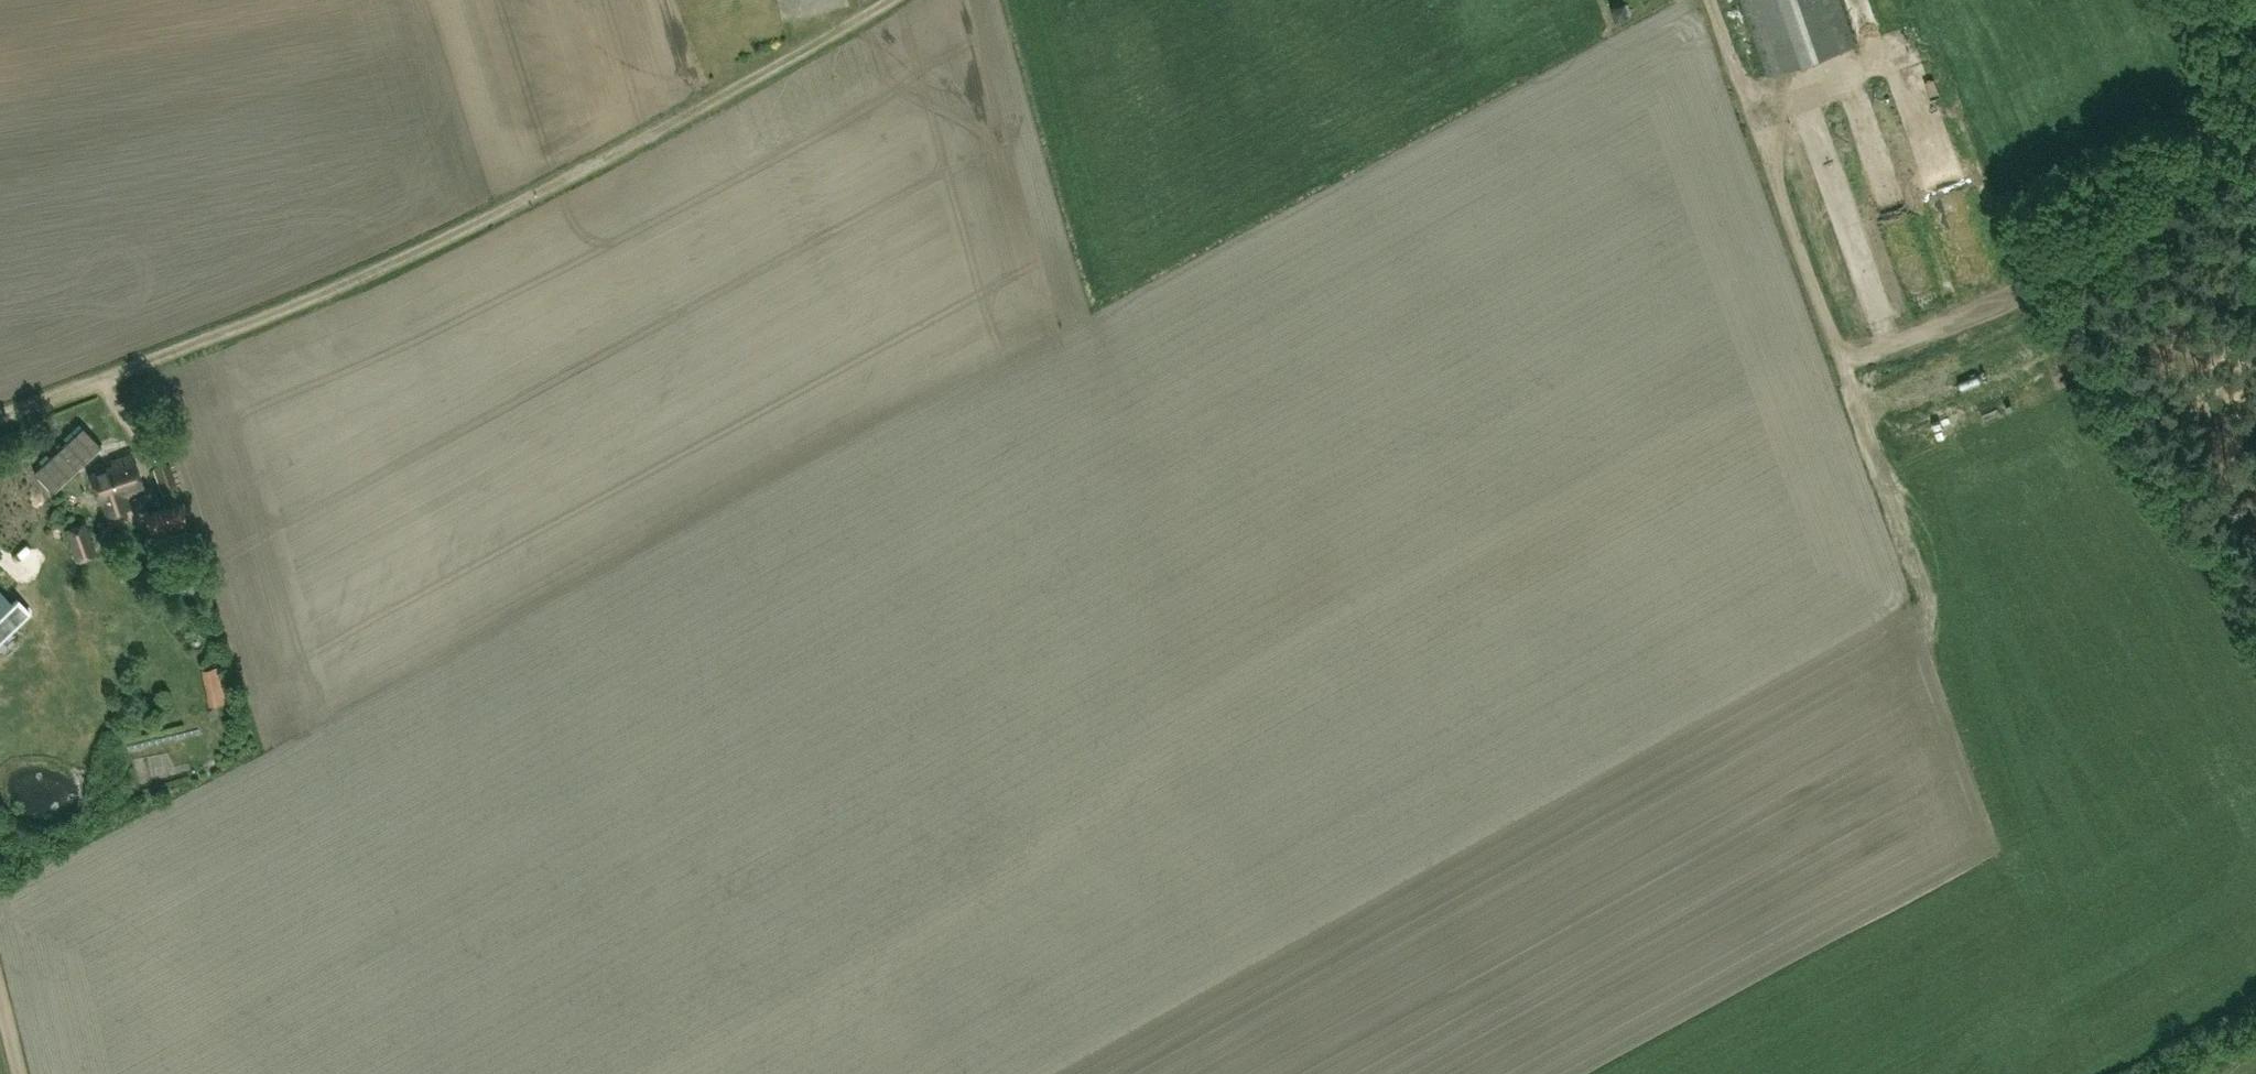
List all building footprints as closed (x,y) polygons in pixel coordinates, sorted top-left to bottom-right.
[(1769,74),(1854,44),(1839,0),(1743,0),(1769,74)] [(90,472),(100,499),(101,499),(107,514),(129,507),(125,495),(144,489),(131,453),(113,460),(114,464),(90,472)] [(163,498),(173,496),(180,494),(169,463),(153,466),(163,498)] [(152,533),(186,520),(179,500),(143,512),(152,533)] [(63,527),(75,560),(97,551),(86,519),(63,527)] [(30,611),(17,598),(10,605),(0,594),(0,640),(30,611)] [(209,700),(228,700),(226,661),(207,661),(209,700)]
